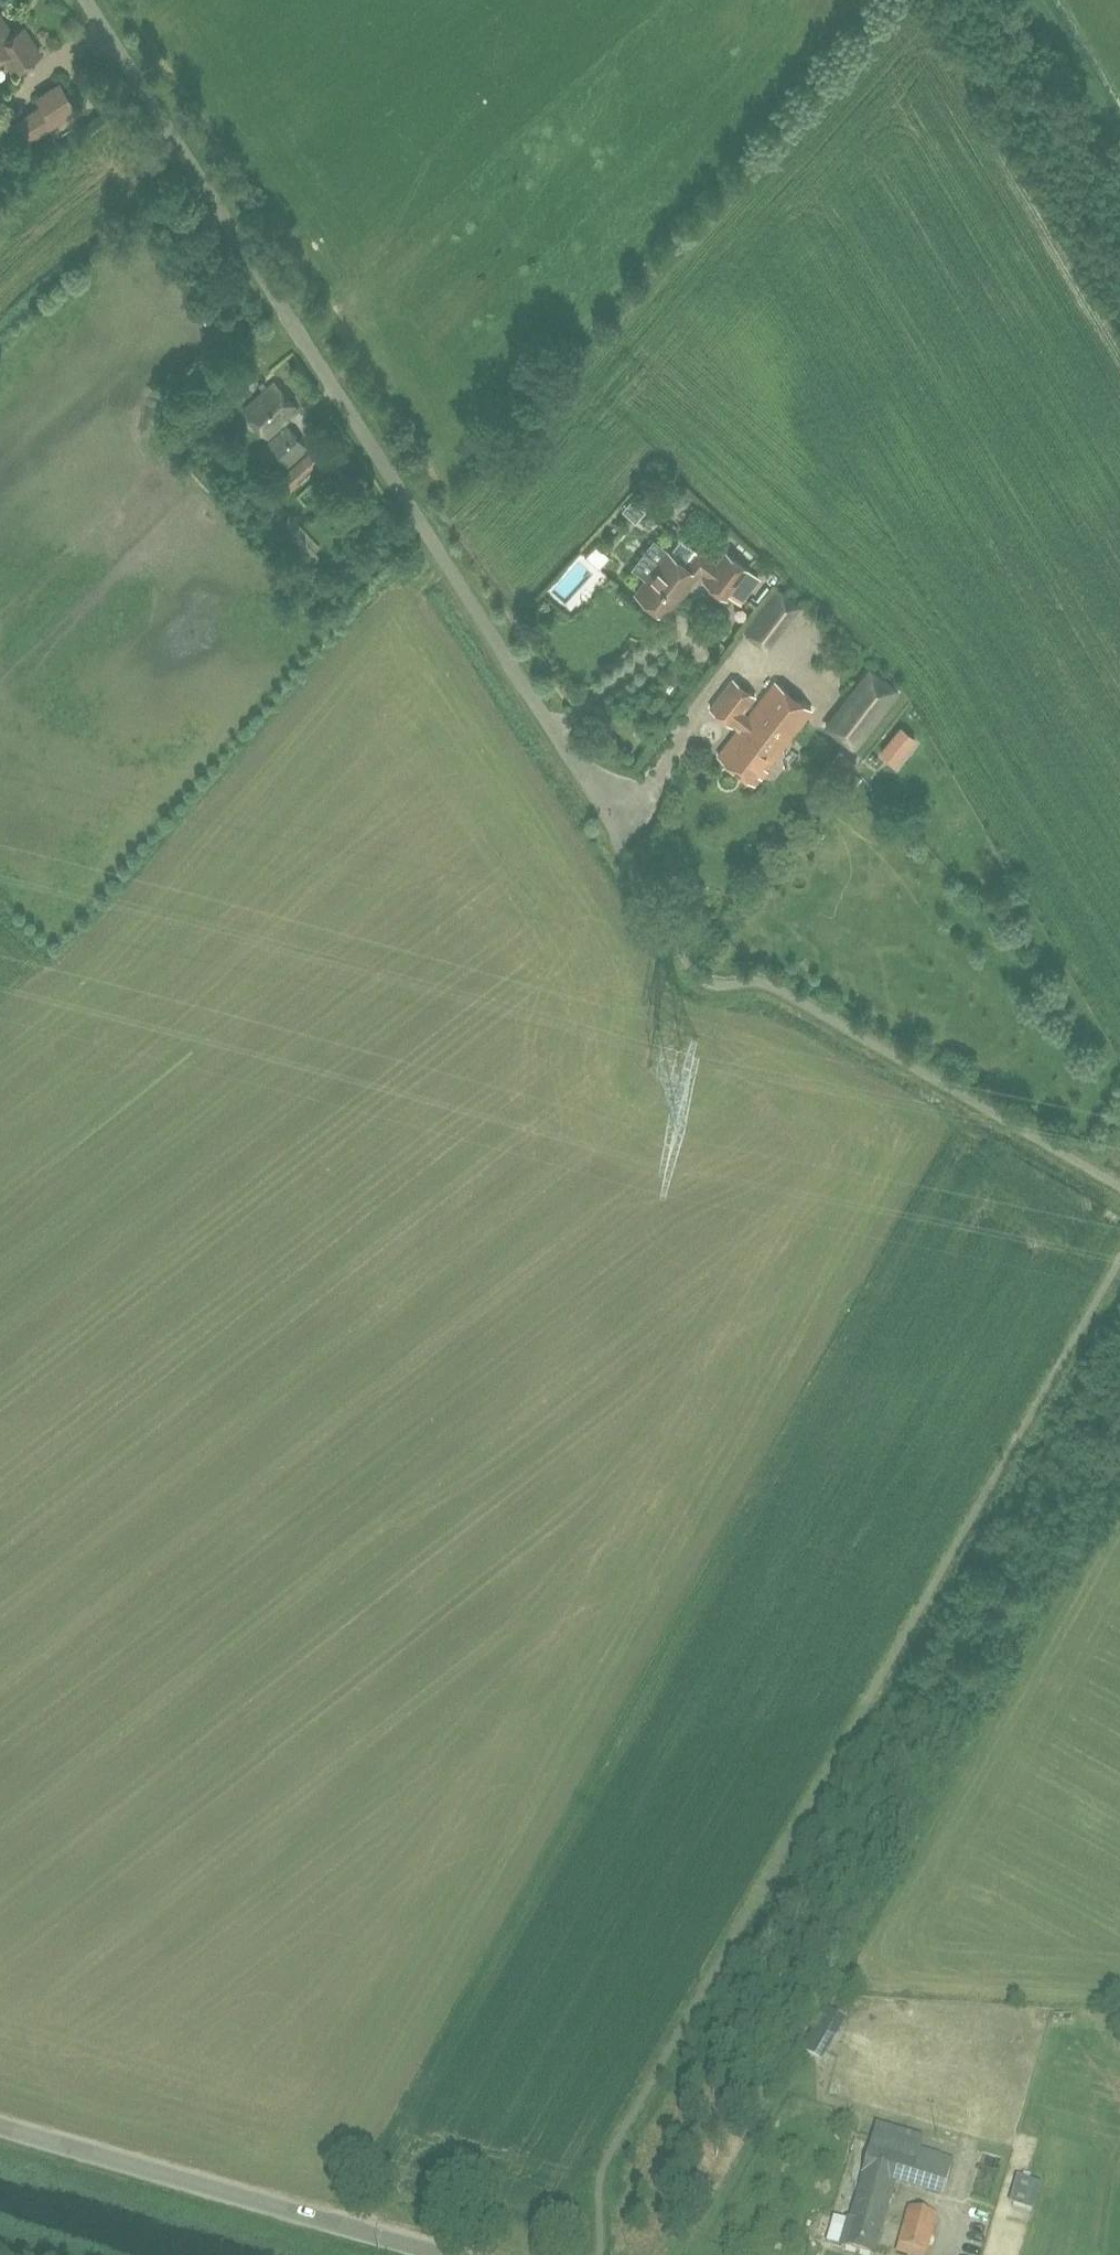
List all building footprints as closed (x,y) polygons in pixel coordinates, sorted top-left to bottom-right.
[(13,70),(40,53),(24,28),(13,35),(0,15),(0,57),(3,55),(13,70)] [(14,127),(24,143),(76,109),(62,87),(40,101),(45,108),(14,127)] [(268,436),(300,408),(276,382),(244,409),(268,436)] [(282,472),(309,448),(287,425),(261,448),(282,472)] [(290,490),(300,481),(321,462),(311,452),(281,479),(290,490)] [(672,614),(702,573),(706,575),(702,580),(728,599),(732,594),(742,602),(760,578),(724,550),(716,561),(699,548),(687,564),(669,550),(636,594),(668,619),(672,614)] [(742,632),(768,652),(802,607),(777,587),(742,632)] [(884,714),(893,702),(902,690),(870,666),(823,727),(856,752),(884,714)] [(754,783),(810,710),(775,683),(749,717),(742,711),(754,696),(734,681),(713,708),(740,729),(719,756),(754,783)] [(916,739),(900,726),(880,751),(896,764),(916,739)] [(837,2009),(809,2045),(825,2057),(853,2021),(837,2009)] [(941,2196),(952,2159),(873,2136),(841,2246),(871,2254),(874,2254),(895,2182),(941,2196)] [(1038,2181),(1019,2176),(1011,2203),(1030,2208),(1038,2181)] [(898,2244),(926,2251),(936,2215),(908,2207),(898,2244)]
